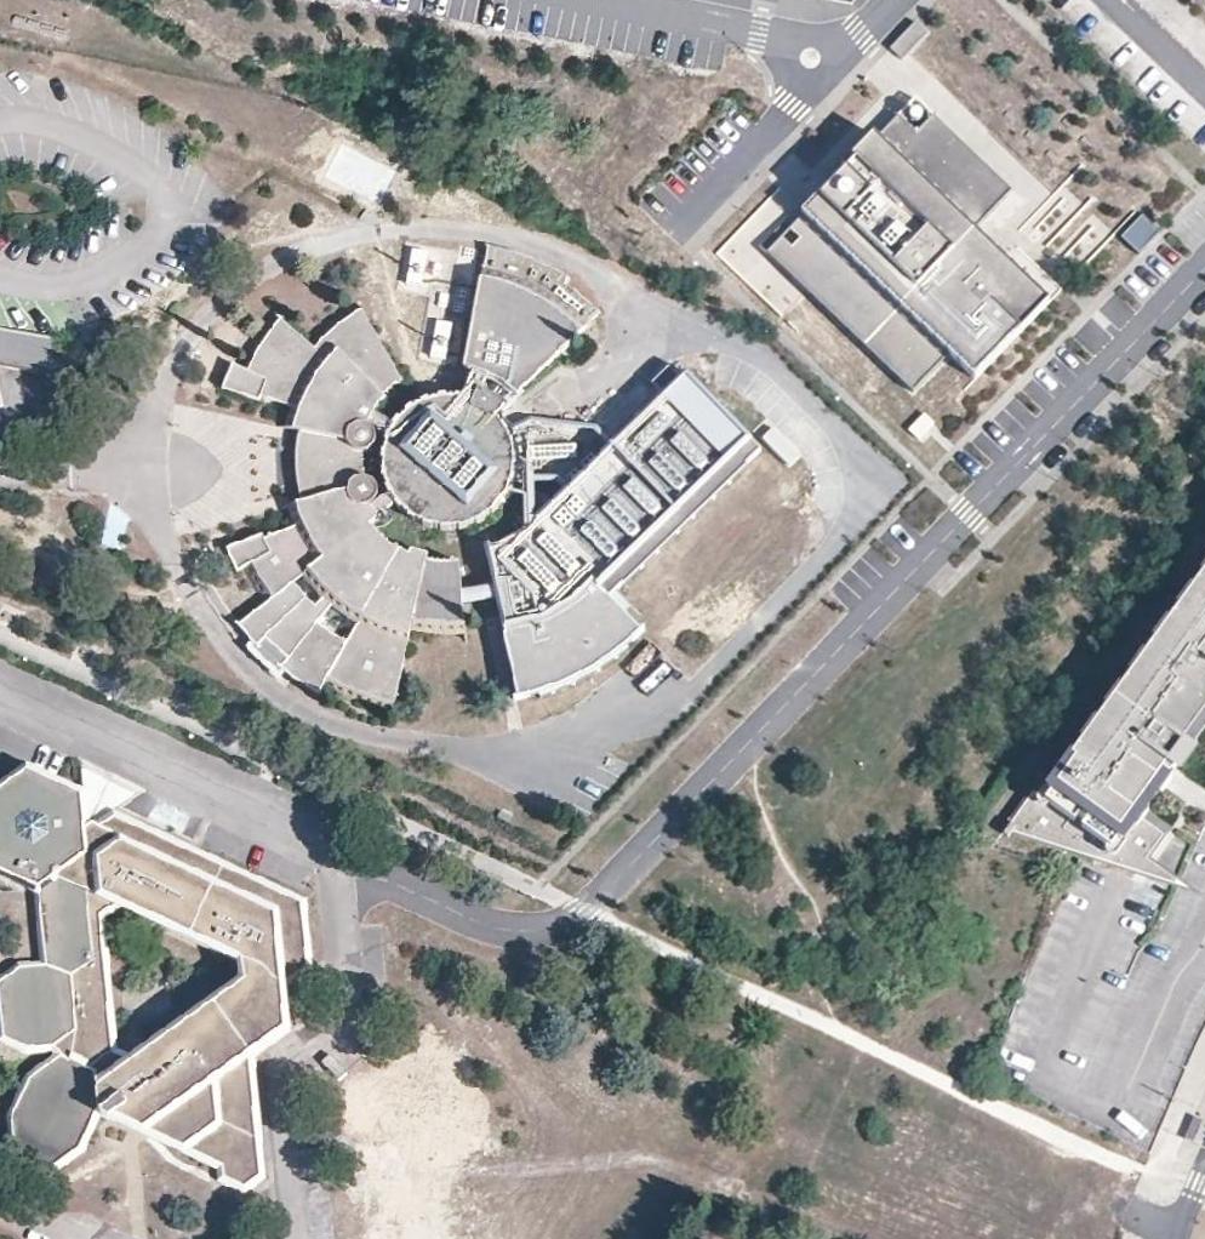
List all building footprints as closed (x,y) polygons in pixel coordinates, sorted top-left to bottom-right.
[(915,24),(891,49),(902,59),(926,34),(915,24)] [(896,118),(764,255),(910,395),(947,356),(973,381),(1046,306),(971,235),(1010,195),(931,118),(914,136),(896,118)] [(1159,233),(1142,217),(1122,239),(1139,255),(1159,233)] [(424,275),(432,255),(414,248),(406,268),(424,275)] [(279,428),(294,432),(301,430),(297,466),(302,500),(281,509),(287,529),(260,542),(257,536),(223,549),(233,572),(241,569),(261,600),(263,602),(297,578),(321,604),(353,626),(320,688),(339,698),(386,713),(404,635),(458,638),(462,636),(454,568),(427,566),(421,564),(421,557),(408,553),(405,558),(391,551),(363,528),(371,520),(363,505),(370,500),(372,493),(370,486),(366,481),(363,479),(358,478),(356,453),(360,453),(366,450),(369,448),(370,444),(371,439),(370,435),(367,431),(362,427),(364,425),(383,435),(377,450),(375,466),(377,482),(385,502),(401,519),(417,528),(433,532),(451,532),(475,526),(503,499),(527,500),(530,523),(490,545),(521,695),(580,680),(645,633),(598,585),(751,438),(688,371),(614,444),(597,428),(529,421),(507,427),(496,415),(512,403),(485,395),(476,391),(483,375),(513,396),(594,314),(561,286),(563,280),(509,255),(484,249),(460,368),(467,370),(457,399),(442,397),(427,399),(413,404),(401,413),(390,425),(368,413),(373,406),(379,401),(376,397),(383,389),(395,380),(350,304),(329,317),(303,344),(268,316),(253,334),(234,369),(229,367),(220,389),(246,399),(254,401),(255,397),(285,408),(279,428)] [(52,365),(53,334),(0,332),(0,363),(52,365)] [(1033,798),(1028,795),(999,836),(1003,840),(1007,835),(1133,871),(1160,833),(1136,816),(1159,784),(1151,779),(1168,755),(1175,760),(1204,718),(1204,557),(1033,798)] [(491,588),(463,589),(464,605),(491,604),(491,588)] [(116,816),(88,824),(83,793),(33,767),(0,788),(0,870),(43,891),(46,966),(22,965),(0,982),(0,1004),(2,1040),(25,1053),(55,1052),(70,1059),(30,1077),(12,1117),(13,1159),(45,1176),(88,1148),(101,1114),(136,1128),(228,1167),(226,1177),(242,1185),(265,1176),(257,1048),(287,1027),(284,980),(307,966),(304,901),(116,816)] [(1201,1120),(1194,1117),(1185,1138),(1193,1141),(1201,1120)]
